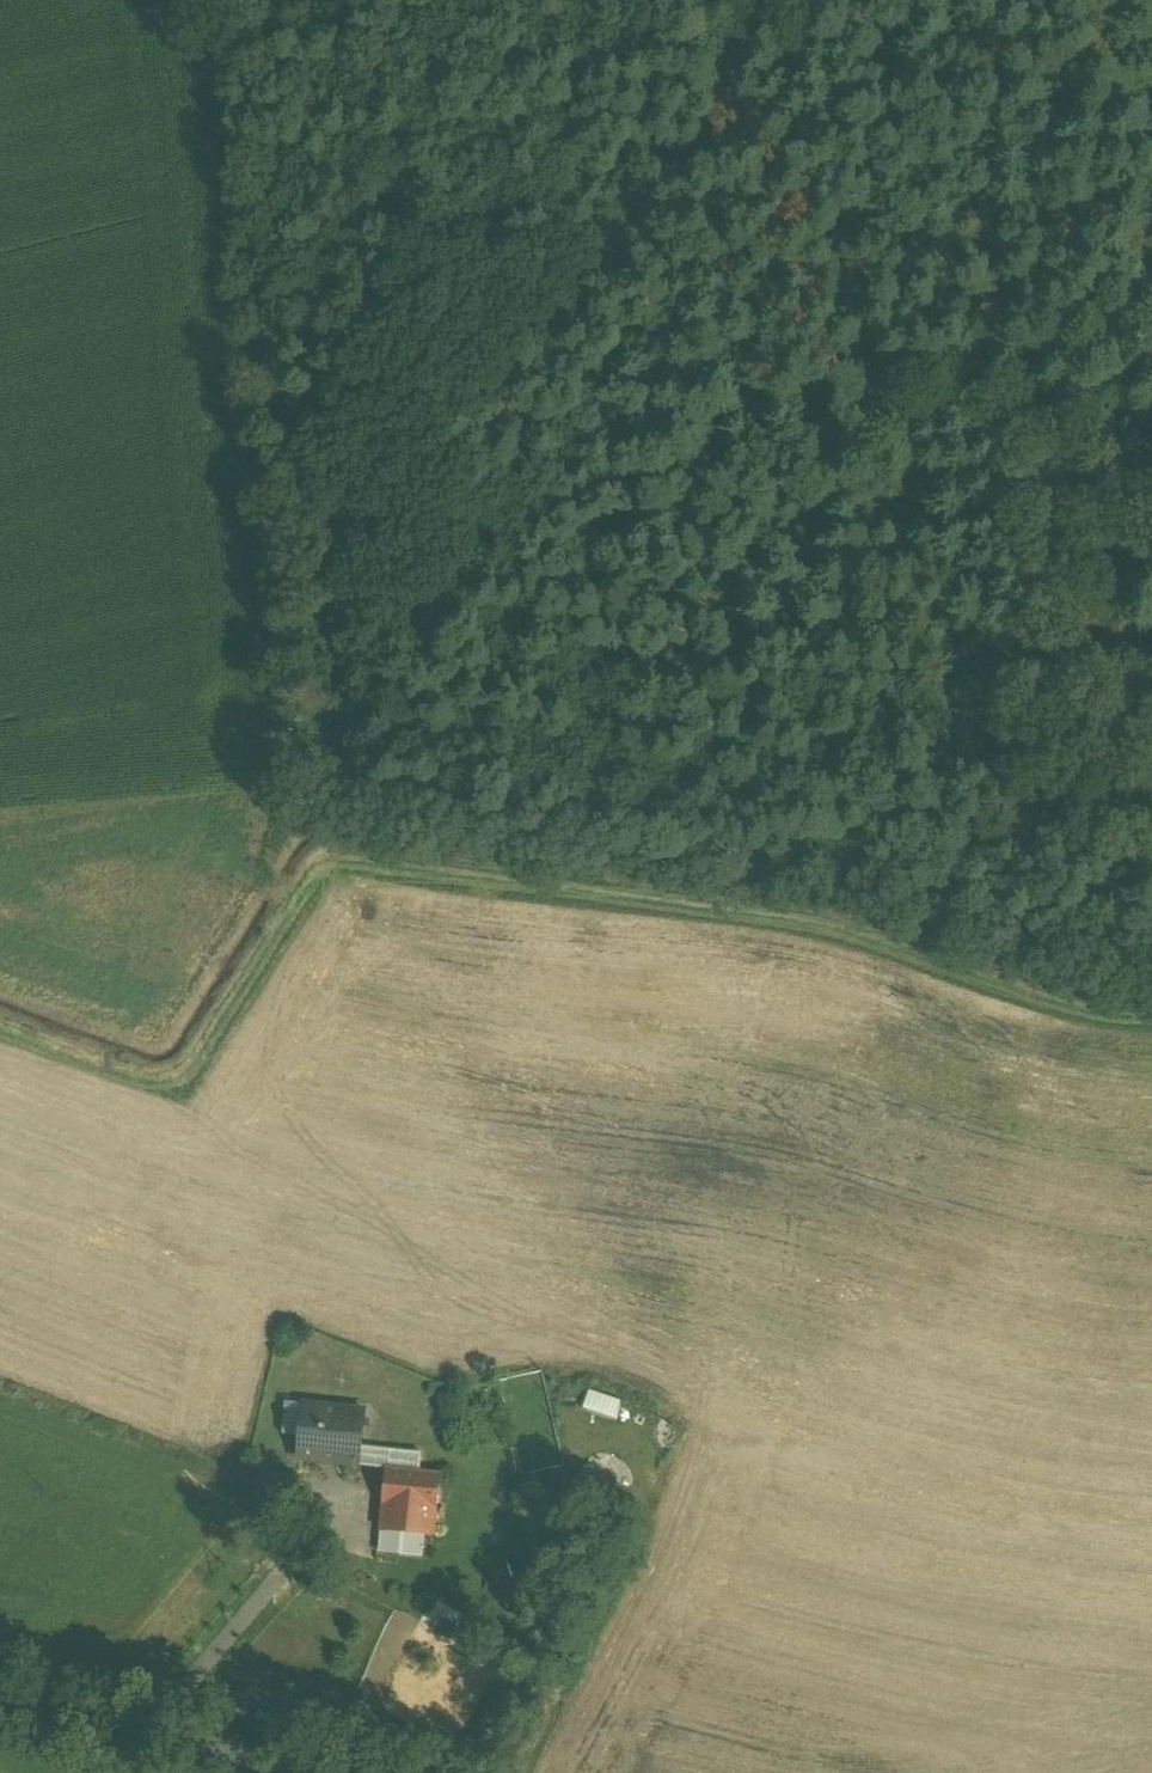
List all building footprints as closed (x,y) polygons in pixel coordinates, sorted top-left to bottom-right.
[(363,1405),(303,1397),(296,1449),(333,1454),(333,1458),(356,1461),(356,1460),(371,1462),(372,1454),(357,1452),(363,1405)] [(474,1476),(384,1465),(376,1527),(430,1534),(433,1507),(469,1511),(474,1476)] [(599,1489),(577,1504),(591,1523),(612,1508),(599,1489)] [(373,1536),(372,1555),(418,1555),(419,1536),(373,1536)] [(487,1631),(470,1621),(463,1633),(480,1643),(487,1631)]
